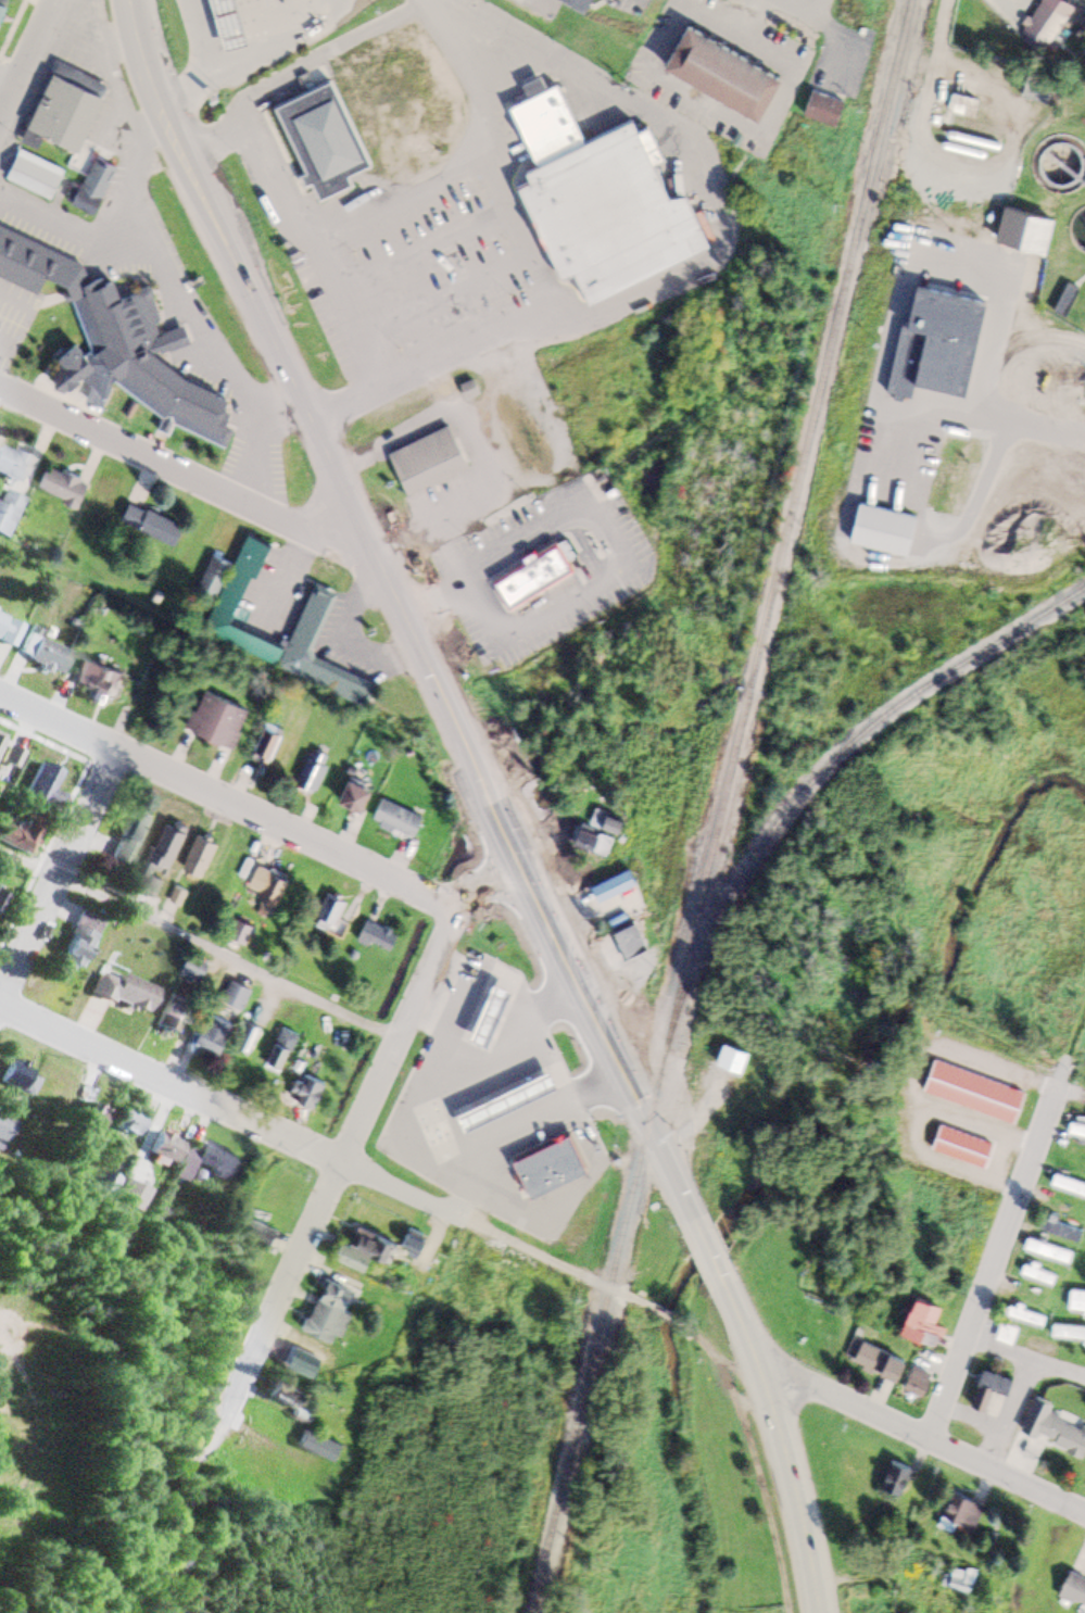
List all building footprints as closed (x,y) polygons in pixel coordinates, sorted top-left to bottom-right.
[(229,54),(214,0),(238,0),(251,48),(229,54)] [(599,0),(563,0),(591,15),(599,0)] [(1063,0),(1051,0),(1020,29),(1040,51),(1078,16),(1063,0)] [(0,2),(0,29),(12,9),(0,2)] [(769,118),(792,79),(701,27),(678,65),(769,118)] [(59,67),(112,91),(83,154),(46,137),(39,151),(24,143),(59,67)] [(337,80),(378,167),(355,178),(358,187),(325,203),(316,186),(308,189),(303,176),(312,173),(280,108),(337,80)] [(710,245),(594,301),(579,269),(565,276),(525,190),(535,185),(530,174),(541,168),(513,111),(530,102),(525,89),(539,83),(544,96),(556,89),(583,147),(633,123),(639,134),(648,129),(664,160),(652,165),(669,203),(686,194),(710,245)] [(841,130),(849,105),(817,95),(809,120),(841,130)] [(950,114),(979,122),(984,102),(955,95),(950,114)] [(68,173),(21,152),(8,182),(55,203),(68,173)] [(103,205),(117,171),(97,162),(82,196),(103,205)] [(1054,182),(1069,194),(1080,179),(1065,167),(1054,182)] [(40,298),(0,279),(0,229),(85,267),(92,286),(106,280),(110,287),(117,283),(119,290),(133,285),(136,293),(142,295),(146,290),(151,289),(155,291),(157,297),(155,302),(163,323),(157,329),(161,337),(187,327),(194,345),(160,358),(190,381),(225,396),(234,401),(228,413),(235,415),(229,426),(237,430),(228,450),(175,426),(171,436),(161,431),(165,421),(116,385),(106,404),(98,400),(85,383),(74,393),(62,388),(61,377),(67,370),(62,363),(81,348),(88,355),(93,351),(75,302),(77,301),(73,290),(49,279),(40,298)] [(969,392),(985,328),(981,327),(987,301),(918,283),(912,306),(924,310),(907,376),(969,392)] [(413,494),(471,466),(453,426),(394,454),(413,494)] [(22,486),(34,460),(2,445),(0,449),(0,476),(22,486)] [(81,512),(92,487),(51,469),(41,494),(81,512)] [(6,492),(2,503),(0,503),(0,535),(10,539),(26,500),(6,492)] [(906,554),(916,517),(855,501),(845,538),(906,554)] [(178,550),(186,528),(131,508),(123,529),(178,550)] [(237,630),(270,546),(249,537),(215,624),(232,631),(226,646),(305,677),(322,632),(304,625),(293,652),(237,630)] [(497,582),(514,607),(576,569),(560,544),(541,556),(538,552),(527,558),(529,563),(497,582)] [(233,566),(213,558),(197,601),(216,608),(233,566)] [(0,617),(0,646),(13,652),(24,627),(0,617)] [(61,678),(72,657),(32,635),(20,655),(61,678)] [(71,692),(109,707),(120,676),(82,662),(71,692)] [(205,695),(189,735),(236,753),(252,712),(205,695)] [(272,764),(285,739),(266,730),(254,755),(272,764)] [(3,763),(20,771),(28,756),(12,747),(3,763)] [(300,789),(318,796),(330,769),(313,761),(300,789)] [(26,795),(48,806),(64,773),(42,762),(26,795)] [(365,818),(376,794),(353,783),(342,807),(365,818)] [(415,842),(425,820),(384,801),(374,823),(415,842)] [(155,818),(134,809),(123,839),(144,847),(155,818)] [(614,835),(622,838),(627,820),(592,809),(580,848),(607,856),(614,835)] [(2,838),(27,857),(44,834),(28,822),(24,828),(15,821),(2,838)] [(173,870),(191,835),(171,824),(153,860),(173,870)] [(205,880),(222,846),(202,836),(185,871),(205,880)] [(252,890),(266,897),(258,916),(273,923),(290,883),(260,870),(252,890)] [(595,888),(602,903),(639,886),(633,871),(595,888)] [(158,900),(166,883),(149,875),(141,893),(158,900)] [(183,909),(191,894),(179,887),(170,902),(183,909)] [(315,927),(335,935),(348,904),(328,895),(315,927)] [(104,922),(82,913),(61,960),(83,970),(104,922)] [(401,937),(371,921),(362,938),(391,955),(401,937)] [(246,948),(255,931),(239,922),(229,938),(246,948)] [(629,960),(652,948),(639,922),(616,934),(629,960)] [(203,986),(215,961),(194,951),(182,977),(203,986)] [(124,976),(122,982),(103,974),(95,994),(149,1016),(160,990),(124,976)] [(226,1000),(240,1013),(255,996),(241,984),(226,1000)] [(513,991),(492,1043),(477,1036),(499,985),(513,991)] [(193,1003),(172,994),(159,1027),(180,1035),(193,1003)] [(200,1044),(223,1056),(239,1024),(216,1012),(200,1044)] [(300,1037),(286,1030),(268,1067),(282,1074),(300,1037)] [(752,1050),(725,1044),(720,1066),(747,1072),(752,1050)] [(32,1097),(43,1077),(12,1062),(2,1082),(32,1097)] [(926,1094),(1019,1123),(1029,1090),(936,1062),(926,1094)] [(468,1130),(461,1113),(554,1070),(562,1086),(468,1130)] [(317,1109),(328,1085),(306,1074),(295,1098),(317,1109)] [(80,1101),(74,1129),(102,1135),(108,1107),(80,1101)] [(136,1139),(148,1120),(128,1106),(116,1126),(136,1139)] [(17,1124),(0,1115),(0,1141),(7,1144),(17,1124)] [(1084,1139),(1084,1126),(1073,1124),(1070,1136),(1084,1139)] [(173,1164),(184,1144),(161,1131),(150,1151),(173,1164)] [(516,1161),(572,1135),(590,1171),(533,1198),(516,1161)] [(232,1179),(242,1158),(204,1140),(194,1160),(232,1179)] [(177,1178),(185,1182),(192,1166),(185,1162),(177,1178)] [(91,1190),(110,1200),(121,1178),(102,1168),(91,1190)] [(1084,1199),(1084,1185),(1057,1175),(1052,1188),(1084,1199)] [(140,1213),(151,1190),(128,1179),(117,1201),(140,1213)] [(270,1250),(280,1234),(253,1217),(243,1233),(270,1250)] [(1039,1227),(1080,1246),(1084,1236),(1044,1217),(1039,1227)] [(336,1263),(369,1273),(374,1257),(392,1263),(398,1242),(360,1230),(355,1247),(342,1244),(336,1263)] [(1026,1252),(1070,1267),(1074,1255),(1030,1240),(1026,1252)] [(1058,1278),(1026,1265),(1022,1276),(1054,1289),(1058,1278)] [(1084,1314),(1084,1294),(1070,1293),(1069,1314),(1084,1314)] [(945,1309),(922,1298),(905,1333),(940,1349),(949,1329),(938,1324),(945,1309)] [(353,1315),(320,1301),(307,1332),(340,1346),(353,1315)] [(1010,1315),(1042,1333),(1048,1323),(1016,1304),(1010,1315)] [(1014,1348),(1021,1331),(1003,1324),(996,1342),(1014,1348)] [(1053,1326),(1052,1339),(1084,1343),(1084,1330),(1053,1326)] [(321,1353),(294,1340),(284,1363),(294,1368),(290,1375),(307,1383),(321,1353)] [(901,1383),(910,1364),(866,1343),(857,1363),(901,1383)] [(936,1377),(916,1367),(904,1390),(925,1400),(936,1377)] [(1017,1381),(987,1371),(975,1407),(991,1412),(998,1392),(1011,1396),(1017,1381)] [(311,1400),(280,1382),(272,1395),(302,1414),(311,1400)] [(1084,1430),(1051,1413),(1039,1437),(1084,1460),(1084,1428),(1084,1430)] [(338,1464),(345,1448),(307,1432),(300,1449),(338,1464)] [(883,1488),(904,1498),(917,1472),(896,1462),(883,1488)] [(956,1537),(960,1525),(978,1532),(987,1506),(953,1493),(939,1531),(956,1537)] [(1071,1573),(1061,1601),(1084,1610),(1084,1578),(1071,1573)]
